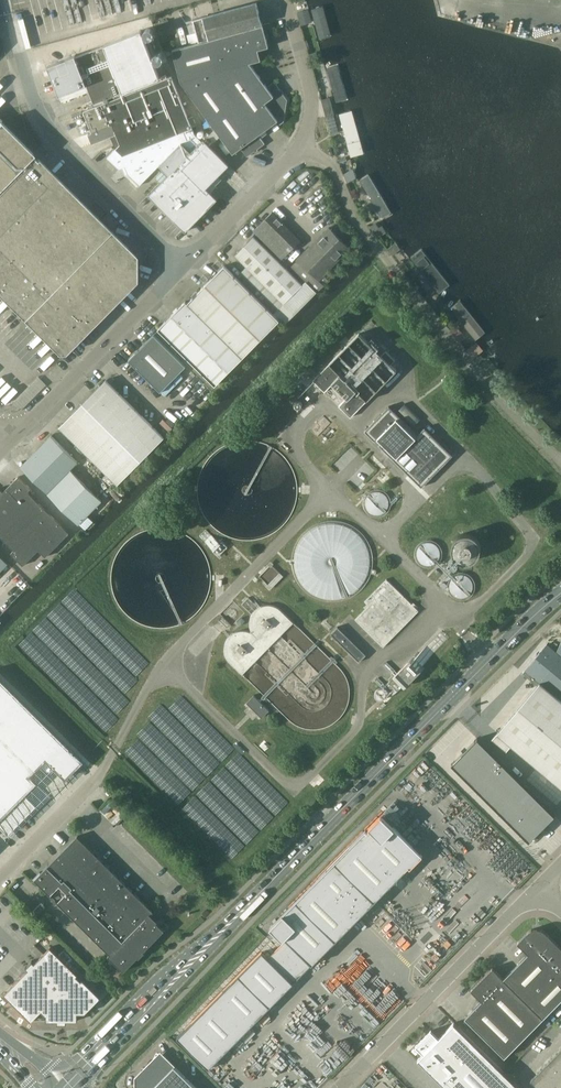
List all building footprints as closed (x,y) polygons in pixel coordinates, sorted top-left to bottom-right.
[(321,56),(341,51),(327,0),(305,0),(321,56)] [(220,36),(262,24),(257,3),(214,14),(220,36)] [(308,9),(297,12),(301,25),(311,22),(309,15),(308,9)] [(168,20),(154,24),(157,31),(171,27),(168,20)] [(267,87),(249,63),(261,60),(258,50),(269,47),(263,25),(172,50),(181,81),(233,153),(241,148),(247,157),(255,151),(255,152),(258,150),(258,149),(265,144),(258,135),(277,121),(280,125),(284,122),(287,100),(283,94),(274,82),(267,87)] [(151,28),(144,31),(150,44),(157,42),(151,28)] [(159,77),(141,31),(85,53),(84,52),(73,56),(86,89),(88,88),(94,103),(159,77)] [(341,51),(321,56),(337,114),(357,109),(341,51)] [(192,128),(171,76),(83,111),(92,133),(112,124),(120,144),(116,148),(107,158),(119,169),(125,167),(128,174),(140,185),(160,165),(157,160),(166,156),(167,158),(181,143),(183,145),(194,134),(192,128)] [(329,97),(321,100),(323,106),(324,110),(332,108),(329,97)] [(357,109),(337,114),(344,137),(351,161),(370,156),(357,109)] [(334,115),(326,117),(328,126),(336,124),(334,115)] [(57,354),(64,354),(136,281),(136,256),(38,159),(36,160),(31,155),(33,154),(0,121),(0,297),(57,354)] [(180,163),(211,194),(217,188),(212,183),(229,165),(203,139),(180,163)] [(216,199),(211,194),(180,163),(148,195),(174,220),(177,217),(179,219),(182,222),(184,222),(185,222),(187,222),(189,222),(198,213),(200,215),(216,199)] [(374,168),(355,174),(356,179),(382,224),(400,215),(374,168)] [(113,228),(118,223),(108,213),(103,218),(113,228)] [(282,259),(299,241),(271,214),(254,232),(282,259)] [(376,223),(370,226),(373,232),(379,228),(376,223)] [(319,280),(351,249),(329,227),(297,259),(319,280)] [(253,236),(235,255),(246,267),(242,272),(278,309),(283,304),(302,285),(253,236)] [(422,244),(407,256),(440,299),(456,287),(422,244)] [(279,320),(224,266),(187,303),(185,301),(158,329),(215,386),(279,320)] [(461,293),(445,305),(478,345),(492,333),(461,293)] [(397,370),(360,333),(314,380),(351,417),(397,370)] [(160,392),(185,366),(154,335),(128,360),(160,392)] [(117,484),(164,437),(106,380),(59,427),(117,484)] [(404,404),(396,413),(411,427),(420,418),(404,404)] [(419,435),(389,406),(364,432),(422,487),(453,455),(425,429),(419,435)] [(78,523),(101,500),(70,470),(78,462),(51,435),(20,466),(78,523)] [(355,486),(360,481),(355,475),(349,481),(355,486)] [(20,521),(38,503),(27,492),(30,489),(18,476),(3,492),(2,492),(14,504),(9,510),(20,521)] [(3,492),(0,489),(0,513),(3,516),(9,510),(14,504),(2,492),(3,492)] [(384,514),(387,495),(366,491),(362,510),(384,514)] [(32,532),(38,526),(50,514),(38,503),(20,521),(32,532)] [(20,521),(9,510),(3,516),(0,519),(0,537),(3,539),(20,521)] [(38,526),(57,545),(69,533),(50,514),(38,526)] [(27,538),(32,532),(20,521),(3,539),(14,550),(27,538)] [(331,522),(310,524),(297,538),(297,543),(294,546),(292,556),(294,575),(293,576),(313,596),(326,599),(349,597),(366,579),(368,574),(371,570),(369,546),(349,527),(331,522)] [(45,557),(57,545),(38,526),(32,532),(27,538),(38,550),(45,557)] [(208,529),(200,534),(210,551),(218,546),(208,529)] [(23,566),(38,550),(27,538),(14,550),(10,553),(23,566)] [(447,571),(466,553),(467,545),(459,538),(456,538),(455,548),(452,545),(446,544),(440,550),(432,542),(423,541),(416,548),(414,555),(423,563),(438,566),(443,571),(447,571)] [(479,559),(483,575),(499,571),(494,555),(479,559)] [(271,588),(283,576),(272,564),(259,576),(271,588)] [(461,570),(446,582),(459,599),(475,587),(461,570)] [(387,581),(365,602),(369,607),(356,621),(380,645),(415,609),(387,581)] [(338,627),(330,634),(359,662),(366,655),(338,627)] [(557,651),(556,652),(547,644),(522,673),(537,685),(497,733),(560,786),(560,642),(557,651)] [(410,659),(393,676),(404,687),(421,670),(410,659)] [(0,680),(0,828),(6,833),(33,805),(22,795),(41,776),(34,768),(43,759),(63,779),(81,761),(0,680)] [(254,695),(247,702),(262,717),(269,710),(254,695)] [(477,738),(451,764),(529,842),(555,815),(477,738)] [(422,855),(381,814),(270,926),(285,937),(268,958),(262,952),(176,1037),(208,1069),(408,866),(422,855)] [(139,958),(144,952),(143,951),(164,930),(156,922),(157,921),(150,914),(153,911),(77,836),(47,866),(34,879),(58,901),(57,902),(109,953),(108,955),(124,971),(138,957),(139,958)] [(481,878),(471,887),(477,893),(486,883),(481,878)] [(485,902),(477,911),(482,916),(491,906),(485,902)] [(503,978),(508,983),(543,1018),(560,999),(560,947),(547,934),(545,932),(544,931),(542,929),(539,929),(537,928),(535,929),(533,929),(530,930),(528,931),(527,933),(517,943),(528,953),(503,978)] [(81,981),(76,976),(77,974),(50,947),(4,994),(31,1021),(41,1011),(46,1016),(46,1021),(77,1021),(77,1013),(85,1013),(101,997),(82,979),(81,981)] [(503,1058),(543,1018),(508,983),(503,978),(492,968),(483,977),(482,976),(469,990),(481,1002),(464,1019),(503,1058)] [(357,972),(347,981),(354,988),(363,979),(357,972)] [(316,1019),(333,1035),(323,1045),(340,1062),(402,998),(390,987),(381,997),(368,985),(336,1018),(326,1009),(316,1019)] [(335,1013),(345,1004),(340,998),(330,1007),(335,1013)] [(417,1059),(446,1087),(518,1087),(452,1023),(438,1037),(430,1030),(415,1045),(422,1053),(417,1059)] [(531,1080),(539,1087),(560,1087),(560,1049),(531,1080)] [(355,1052),(343,1062),(348,1067),(359,1056),(355,1052)] [(174,1066),(163,1055),(136,1082),(137,1087),(196,1087),(174,1066)] [(292,1075),(280,1087),(305,1087),(292,1075)]
